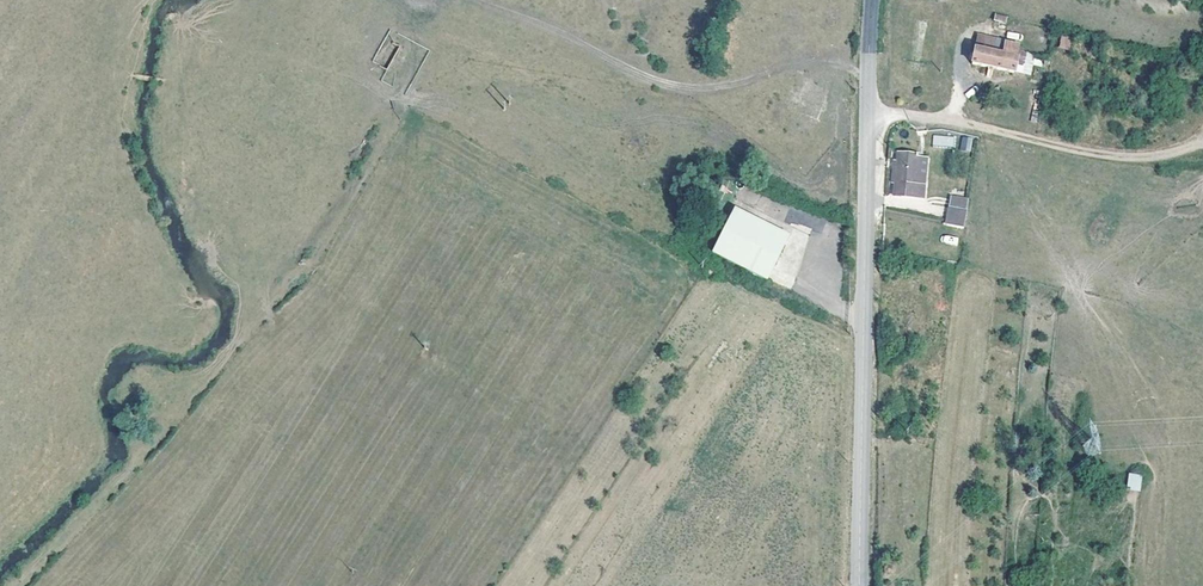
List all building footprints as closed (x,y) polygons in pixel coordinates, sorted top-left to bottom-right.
[(995,12),(993,19),(1005,23),(1008,17),(995,12)] [(1068,49),(1071,37),(1062,35),(1059,47),(1068,49)] [(973,65),(1014,74),(1020,50),(1005,47),(1006,43),(979,38),(973,65)] [(933,135),(933,147),(955,147),(955,135),(933,135)] [(961,151),(971,151),(972,137),(962,136),(961,151)] [(923,200),(924,189),(914,188),(918,159),(918,157),(898,155),(898,164),(896,185),(895,198),(923,200)] [(914,188),(924,189),(926,160),(918,159),(914,188)] [(736,209),(714,252),(768,280),(791,237),(736,209)] [(950,226),(966,229),(969,211),(954,209),(950,226)] [(1129,472),(1126,489),(1140,491),(1143,474),(1129,472)]
